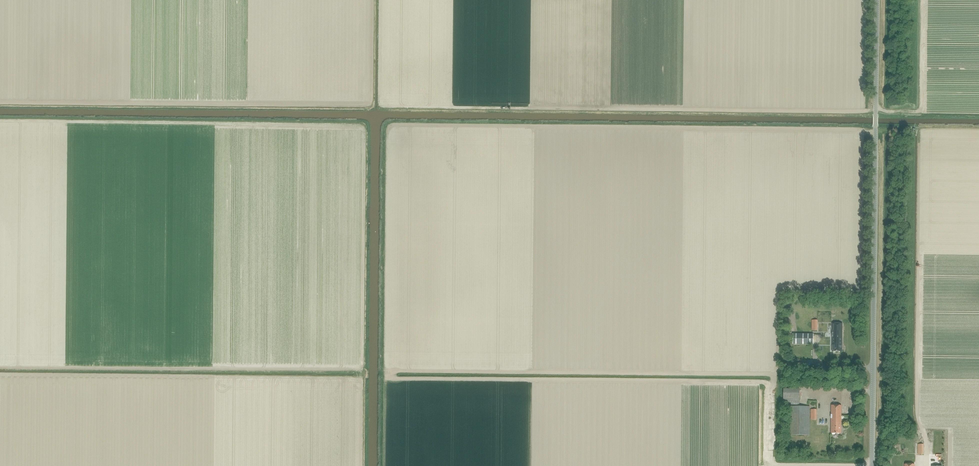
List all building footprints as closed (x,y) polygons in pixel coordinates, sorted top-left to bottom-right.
[(842,352),(842,324),(832,323),(832,351),(842,352)] [(793,334),(793,344),(813,344),(813,334),(793,334)] [(805,372),(805,364),(790,364),(790,372),(805,372)] [(799,405),(800,389),(784,389),(783,405),(799,405)] [(841,434),(841,406),(831,405),(831,433),(841,434)] [(810,435),(810,407),(789,406),(789,435),(810,435)]
